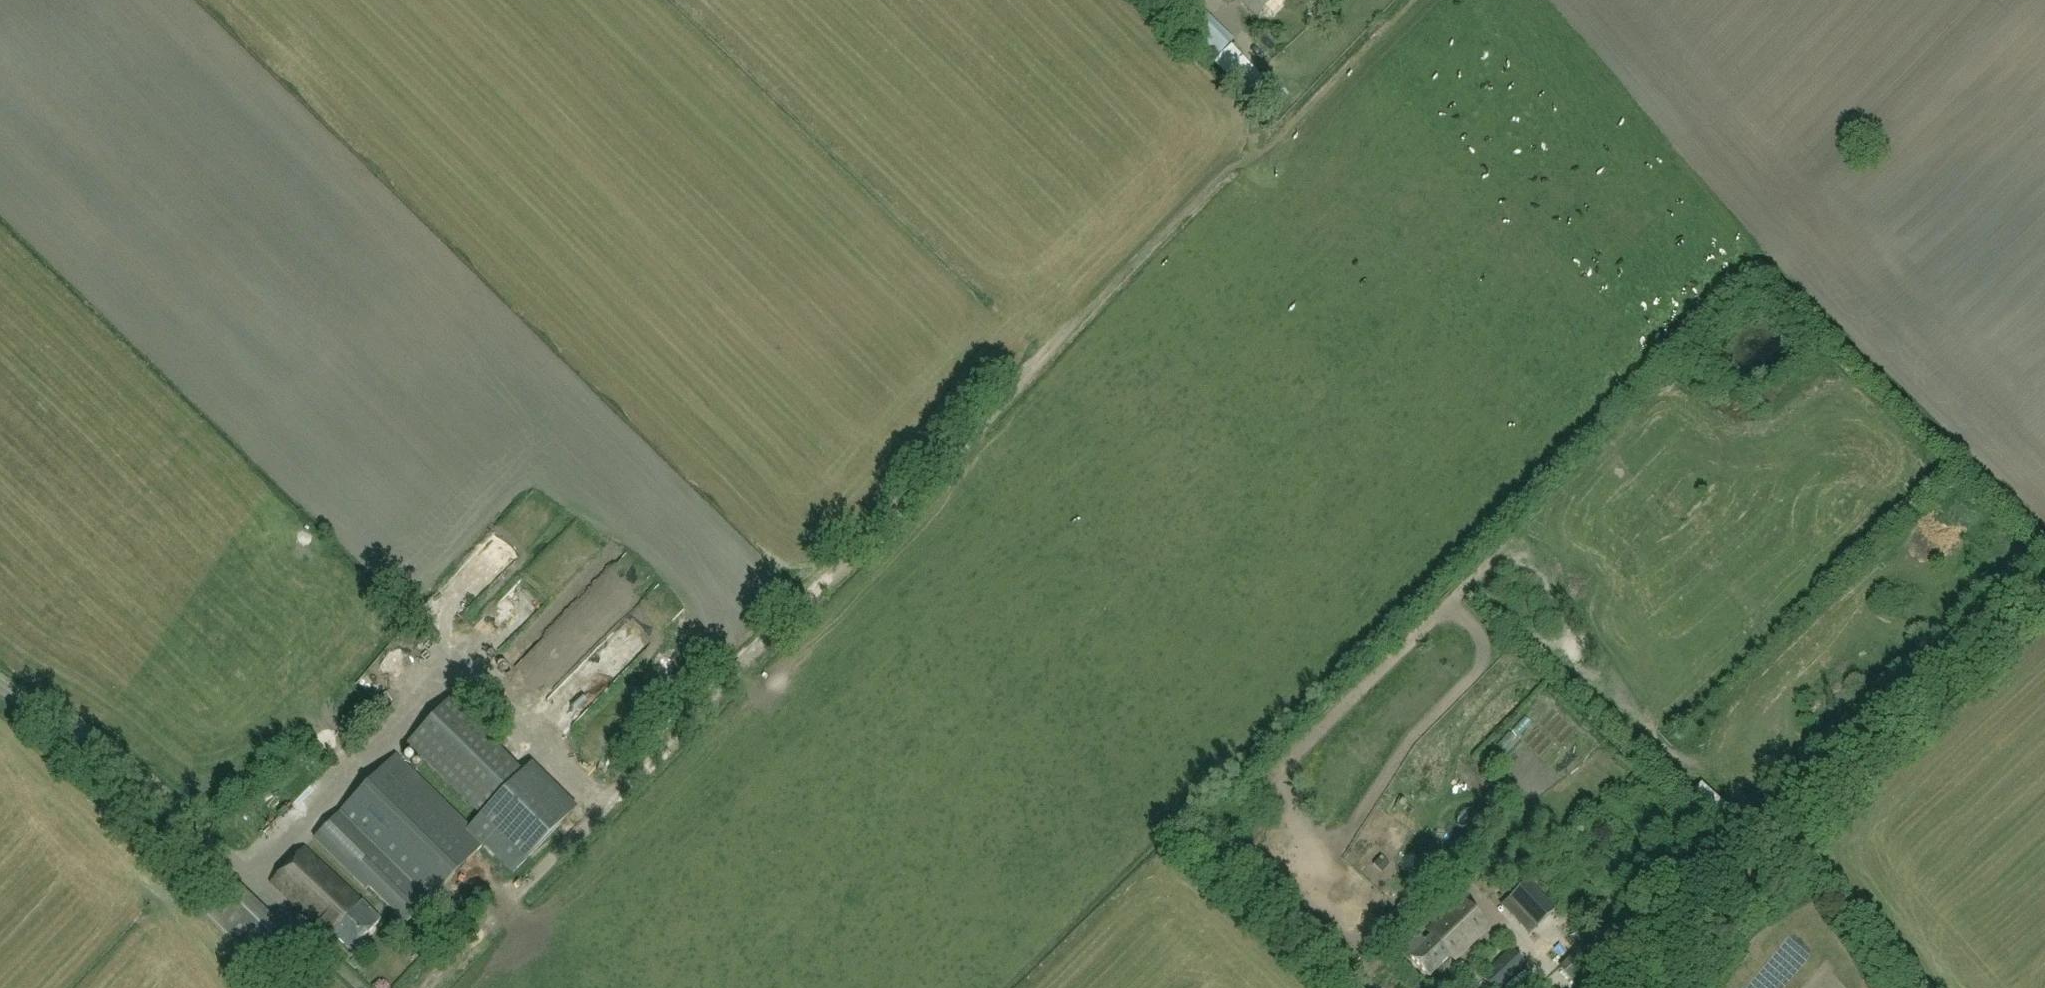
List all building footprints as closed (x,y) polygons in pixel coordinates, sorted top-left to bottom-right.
[(1161,4),(1215,57),(1233,40),(1192,0),(1165,0),(1161,4)] [(1257,15),(1271,0),(1242,0),(1257,15)] [(534,582),(526,603),(544,610),(552,589),(534,582)] [(470,828),(396,755),(315,838),(366,889),(369,886),(407,923),(484,844),(513,872),(568,816),(450,700),(408,743),(483,816),(470,828)] [(1588,779),(1580,785),(1591,798),(1598,792),(1588,779)] [(305,848),(272,881),(329,938),(332,934),(350,951),(380,921),(361,902),(361,903),(305,848)] [(1548,901),(1530,881),(1529,880),(1511,897),(1537,926),(1556,909),(1548,901)] [(1432,936),(1426,942),(1420,935),(1407,948),(1413,954),(1411,956),(1430,976),(1451,956),(1456,960),(1489,927),(1461,898),(1427,931),(1432,936)] [(1398,959),(1396,944),(1386,945),(1387,960),(1398,959)] [(1482,976),(1493,987),(1502,987),(1526,965),(1510,948),(1482,976)]
